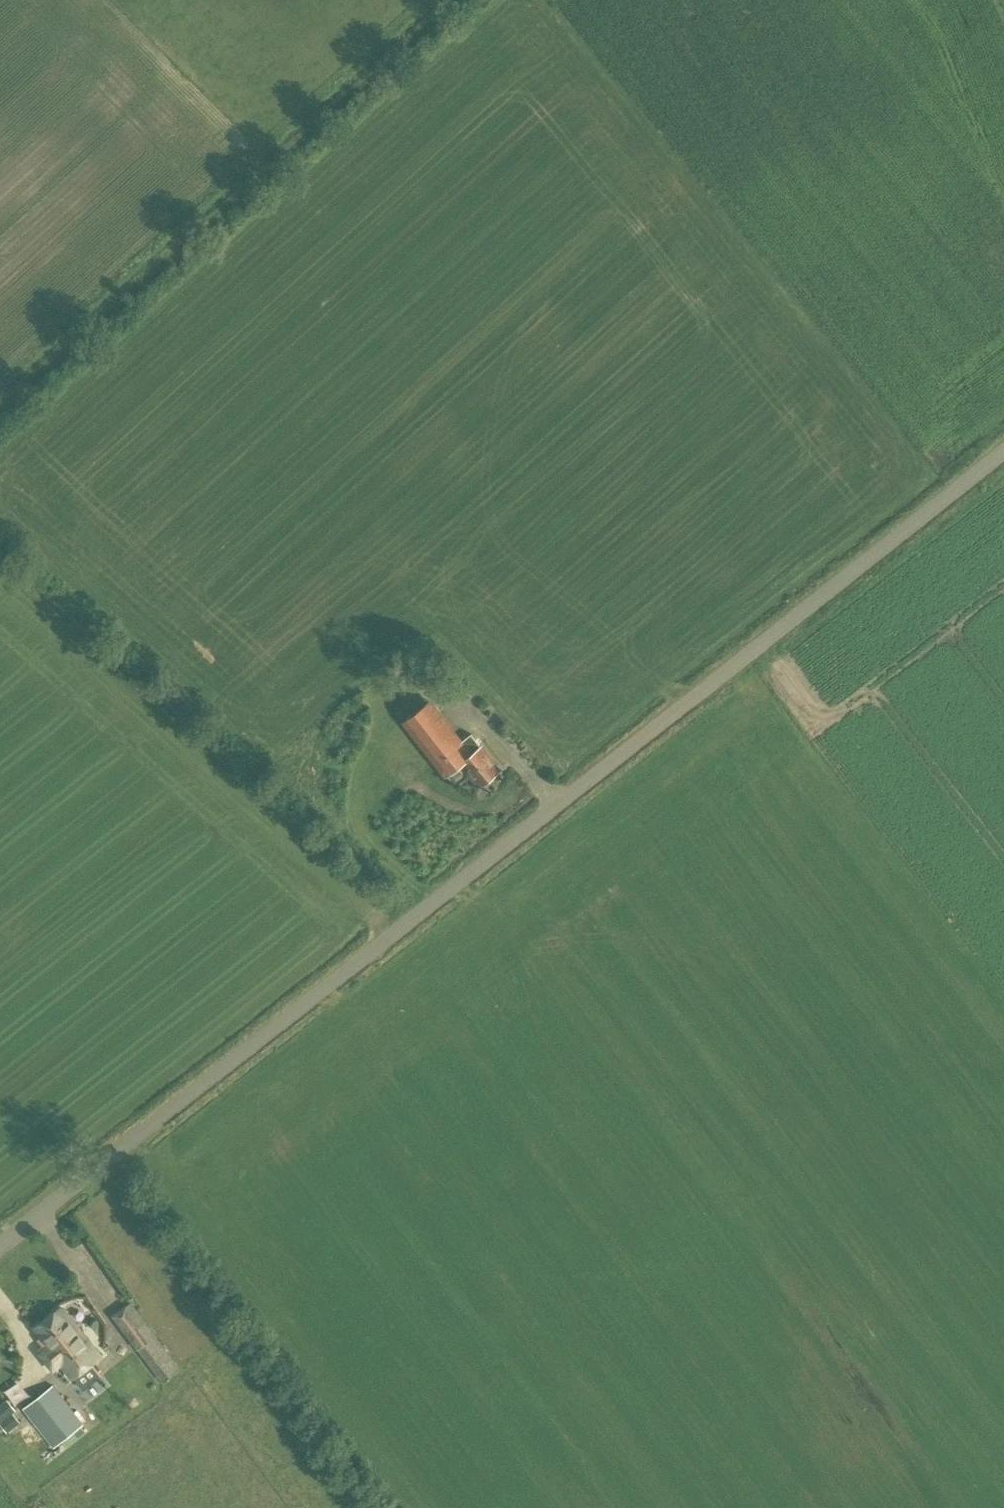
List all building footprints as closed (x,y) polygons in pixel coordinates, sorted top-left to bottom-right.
[(462,741),(430,701),(403,722),(445,775),(461,763),(478,785),(500,768),(473,733),(462,741)] [(60,1308),(36,1327),(50,1345),(40,1353),(53,1370),(60,1364),(72,1378),(73,1377),(84,1390),(101,1376),(91,1363),(101,1355),(64,1309),(61,1309),(60,1308)] [(162,1382),(180,1369),(146,1323),(135,1331),(145,1344),(138,1349),(162,1382)] [(53,1448),(84,1423),(54,1385),(23,1410),(53,1448)] [(25,1419),(8,1398),(0,1405),(0,1418),(11,1431),(25,1419)]
